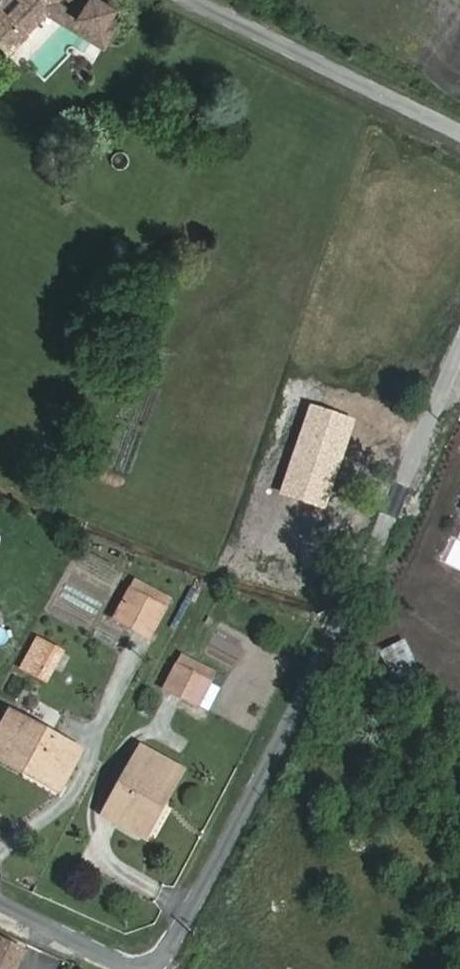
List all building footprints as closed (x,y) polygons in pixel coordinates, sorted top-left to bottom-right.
[(4,19),(0,22),(0,48),(5,53),(51,0),(0,0),(0,15),(4,19)] [(80,1),(79,0),(54,0),(80,16),(89,0),(80,0),(80,1)] [(80,16),(78,18),(101,32),(115,9),(98,0),(89,0),(80,16)] [(316,402),(287,487),(328,502),(357,416),(316,402)] [(136,581),(130,591),(165,610),(170,600),(136,581)] [(165,610),(130,591),(115,618),(150,637),(165,610)] [(17,671),(46,685),(63,649),(34,635),(17,671)] [(404,639),(384,649),(398,676),(418,666),(404,639)] [(182,657),(178,666),(210,683),(215,674),(182,657)] [(210,683),(178,666),(166,688),(199,705),(210,683)] [(62,782),(80,749),(11,712),(0,732),(0,757),(25,771),(29,764),(62,782)] [(154,791),(166,798),(181,771),(142,749),(106,815),(139,833),(156,802),(150,798),(154,791)] [(58,789),(62,782),(29,764),(25,771),(58,789)] [(145,836),(166,798),(154,791),(150,798),(156,802),(139,833),(145,836)] [(23,951),(0,940),(0,968),(14,968),(23,951)]
